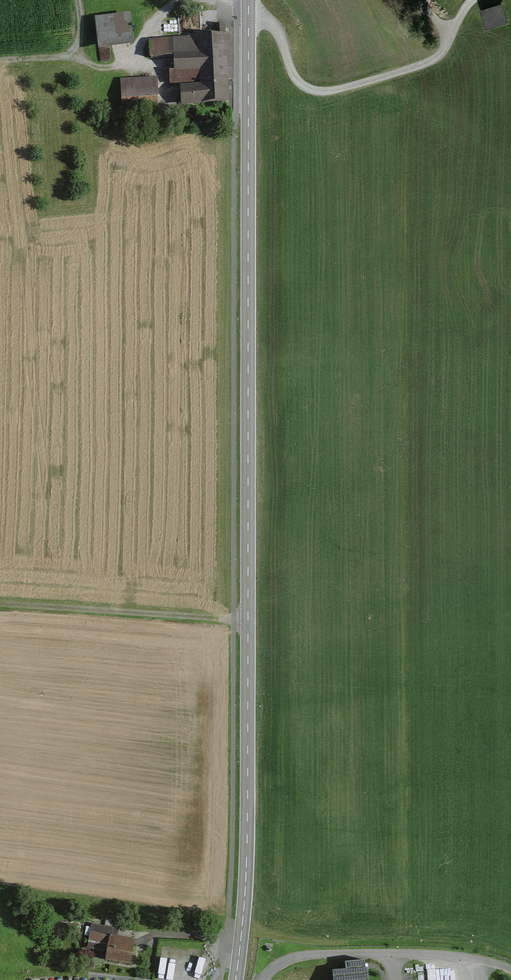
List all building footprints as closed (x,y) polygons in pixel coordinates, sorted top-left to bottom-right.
[(501,8),(481,13),(486,29),(505,24),(501,8)] [(129,10),(95,15),(100,47),(133,42),(129,10)] [(198,35),(149,38),(151,56),(174,53),(174,67),(170,68),(170,83),(202,80),(202,82),(180,84),(181,103),(229,100),(229,87),(228,78),(232,77),(230,33),(198,33),(198,35)] [(157,77),(121,77),(121,101),(158,100),(157,77)] [(119,928),(92,925),(89,946),(105,949),(103,962),(131,966),(135,935),(118,933),(119,928)] [(365,960),(345,961),(346,969),(333,970),(334,979),(369,979),(368,966),(365,967),(365,960)]
